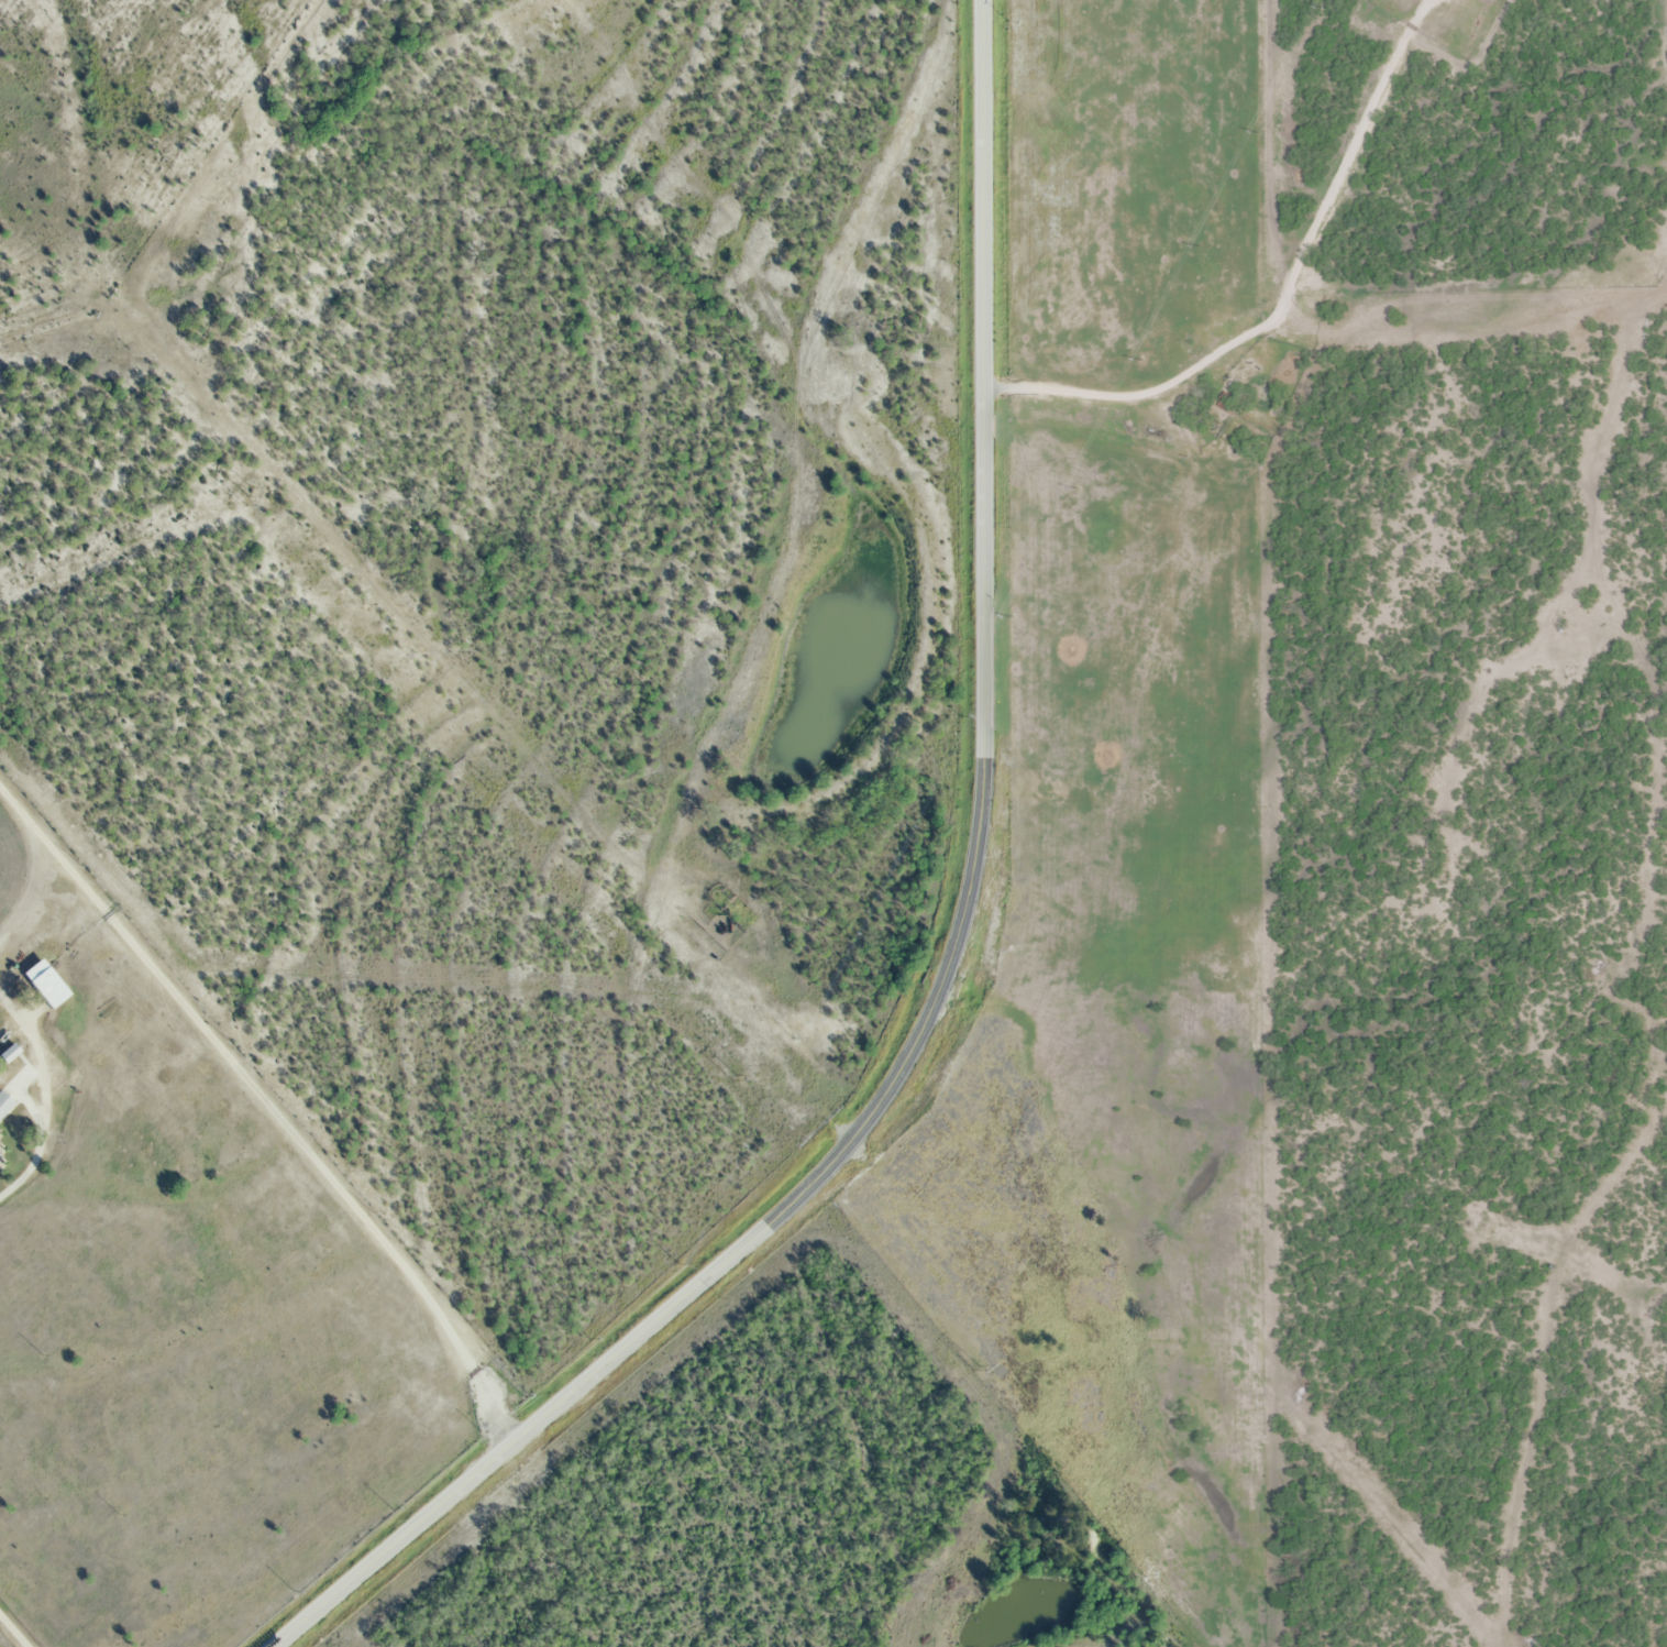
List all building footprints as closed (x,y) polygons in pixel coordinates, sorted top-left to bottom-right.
[(67,995),(45,967),(26,982),(48,1010),(67,995)] [(18,1053),(10,1044),(0,1053),(0,1062),(3,1065),(18,1053)] [(0,1094),(0,1117),(12,1106),(0,1094)]
